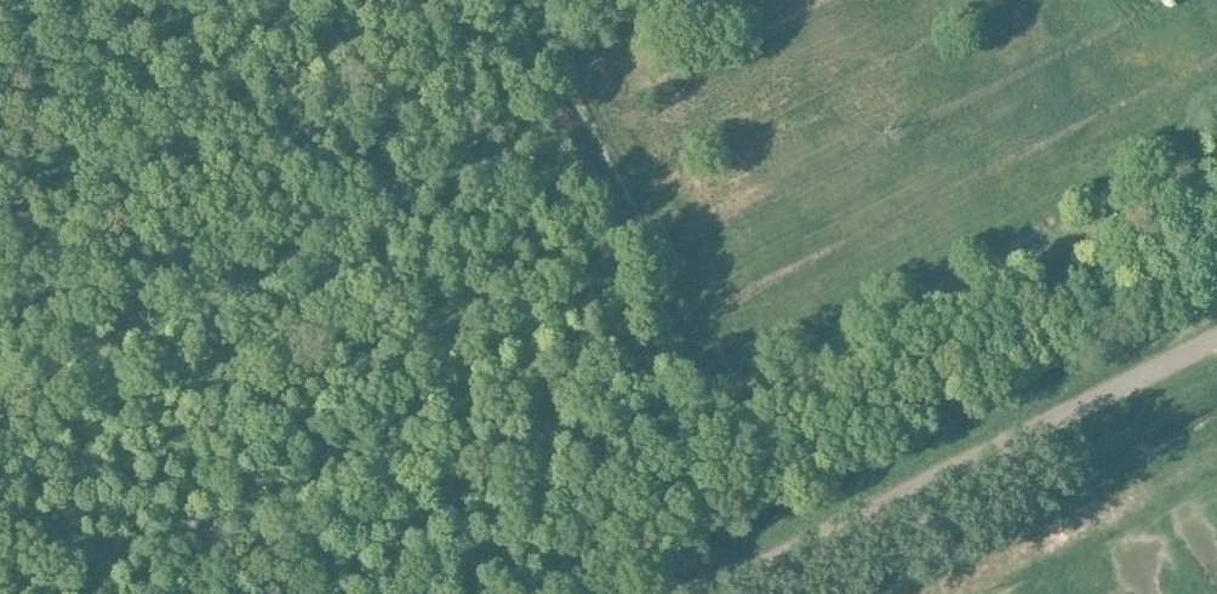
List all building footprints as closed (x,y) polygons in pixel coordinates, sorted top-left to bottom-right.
[(172,435),(157,439),(162,459),(177,455),(172,435)]
